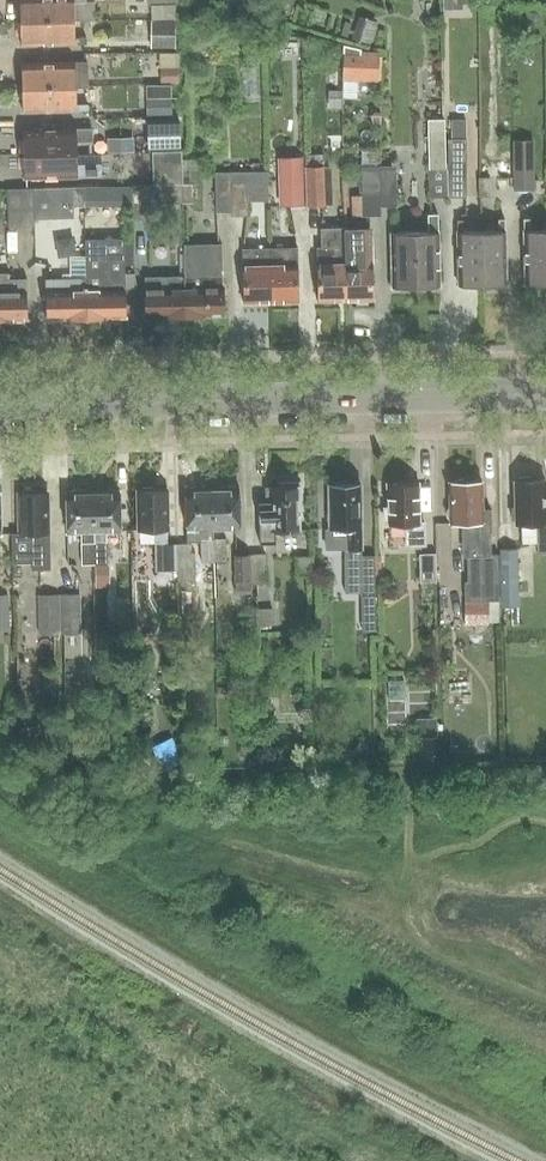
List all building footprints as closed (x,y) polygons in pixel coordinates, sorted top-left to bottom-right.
[(75,20),(75,2),(87,2),(86,0),(21,0),(21,21),(75,20)] [(239,13),(258,15),(260,0),(240,0),(239,13)] [(359,17),(353,39),(373,44),(379,22),(359,17)] [(22,45),(87,44),(87,38),(76,38),(75,20),(21,21),(22,45)] [(176,21),(153,21),(153,48),(176,48),(176,21)] [(343,45),(342,73),(379,74),(379,54),(365,53),(365,49),(343,45)] [(88,86),(87,68),(88,68),(88,63),(22,64),(23,88),(88,86)] [(179,68),(160,68),(160,74),(160,84),(180,84),(180,73),(179,68)] [(88,86),(23,88),(23,112),(89,110),(89,104),(77,104),(77,89),(88,88),(88,86)] [(152,120),(148,120),(149,136),(149,149),(153,149),(179,148),(178,119),(152,120)] [(446,119),(430,119),(431,196),(448,196),(446,119)] [(24,155),(78,153),(78,135),(89,135),(89,129),(24,131),(24,155)] [(449,198),(470,198),(468,139),(450,139),(451,164),(448,164),(449,198)] [(515,191),(535,191),(535,140),(514,141),(515,191)] [(78,178),(103,177),(102,164),(78,165),(78,153),(24,155),(25,178),(78,177),(78,178)] [(305,205),(304,164),(304,156),(279,157),(281,206),(305,205)] [(382,215),(381,205),(381,166),(362,166),(363,215),(382,215)] [(381,166),(381,205),(399,204),(399,166),(381,166)] [(307,211),(323,210),(322,170),(305,170),(307,211)] [(248,202),(261,201),(260,182),(271,182),(270,171),(231,172),(232,212),(232,217),(249,217),(248,202)] [(232,212),(231,172),(216,173),(217,213),(232,212)] [(480,179),(481,197),(492,197),(491,178),(480,179)] [(195,184),(160,185),(160,203),(195,203),(195,184)] [(160,185),(135,186),(135,214),(161,213),(160,203),(160,185)] [(74,206),(84,206),(84,187),(34,189),(35,227),(35,219),(74,218),(74,206)] [(84,187),(84,206),(94,206),(94,187),(84,187)] [(9,228),(35,227),(34,189),(8,189),(9,228)] [(440,286),(439,214),(429,215),(429,233),(402,233),(402,228),(403,228),(403,222),(391,222),(393,287),(440,286)] [(483,285),(507,285),(505,219),(500,219),(500,231),(482,232),(483,285)] [(531,230),(530,219),(525,219),(526,284),(545,284),(545,230),(531,230)] [(483,285),(482,232),(464,232),(464,220),(458,220),(460,286),(483,285)] [(344,226),(344,228),(344,230),(346,301),(374,300),(371,226),(344,226)] [(346,301),(344,230),(344,228),(321,229),(321,247),(317,247),(319,301),(346,301)] [(87,318),(127,317),(125,239),(85,239),(86,278),(87,318)] [(184,277),(185,316),(225,316),(225,288),(223,288),(223,275),(221,276),(221,270),(223,270),(222,244),(185,245),(185,277),(184,277)] [(244,303),(272,302),(270,248),(243,249),(244,303)] [(272,302),(299,302),(298,248),(270,248),(272,302)] [(28,319),(27,279),(10,279),(10,273),(0,274),(0,320),(28,319)] [(146,317),(185,316),(184,277),(146,277),(146,289),(145,289),(146,317)] [(47,319),(87,318),(86,278),(46,279),(47,319)] [(545,553),(545,480),(516,481),(516,524),(537,523),(538,553),(545,553)] [(301,499),(302,499),(302,482),(270,482),(270,487),(266,487),(266,502),(259,502),(260,544),(276,543),(276,531),(302,530),(301,499)] [(450,483),(451,523),(463,523),(463,556),(467,556),(468,581),(499,581),(499,555),(491,555),(490,532),(491,532),(491,509),(487,510),(484,510),(483,482),(450,483)] [(408,545),(425,544),(425,523),(420,523),(419,483),(388,484),(389,508),(385,508),(386,520),(389,520),(389,525),(407,525),(408,545)] [(349,549),(362,549),(361,484),(330,485),(330,529),(349,528),(349,549)] [(201,530),(214,530),(213,488),(186,489),(187,530),(201,530)] [(214,541),(215,563),(227,563),(226,529),(241,529),(240,488),(213,488),(214,530),(214,541)] [(166,531),(168,531),(167,489),(140,490),(141,531),(153,531),(153,540),(166,540),(166,531)] [(107,532),(122,532),(120,490),(94,491),(96,565),(108,565),(107,532)] [(83,565),(96,565),(94,491),(67,492),(68,533),(82,533),(82,542),(83,565)] [(32,570),(49,569),(47,492),(20,493),(21,534),(13,534),(13,563),(32,563),(32,570)] [(326,529),(326,550),(344,549),(349,549),(349,528),(330,529),(326,529)] [(201,530),(187,530),(188,541),(201,541),(214,541),(214,530),(201,530)] [(214,541),(201,541),(202,563),(215,563),(214,541)] [(156,570),(178,570),(178,543),(155,543),(156,570)] [(178,543),(178,570),(179,580),(196,579),(195,553),(191,553),(191,543),(178,543)] [(344,549),(344,593),(363,593),(362,549),(349,549),(344,549)] [(502,550),(502,606),(516,606),(516,550),(502,550)] [(437,553),(421,554),(421,582),(437,581),(437,553)] [(250,557),(251,586),(266,586),(265,556),(250,557)] [(251,594),(251,586),(250,557),(234,557),(235,595),(251,594)] [(313,578),(313,558),(298,558),(298,578),(313,578)] [(377,594),(377,584),(377,558),(363,558),(363,594),(377,594)] [(138,594),(137,565),(121,566),(122,595),(138,594)] [(95,566),(96,588),(109,588),(109,566),(95,566)] [(81,593),(60,594),(60,633),(82,633),(81,593)] [(0,594),(0,627),(14,626),(13,594),(0,594)] [(60,594),(38,594),(39,634),(60,633),(60,594)] [(489,602),(465,602),(465,624),(489,624),(489,602)] [(257,610),(257,624),(272,624),(272,610),(257,610)] [(218,687),(218,697),(228,697),(228,687),(218,687)] [(228,687),(228,697),(236,697),(236,687),(228,687)] [(261,698),(261,712),(273,712),(273,698),(261,698)] [(418,722),(419,737),(436,737),(436,722),(418,722)] [(173,741),(154,750),(164,770),(183,760),(173,741)]
